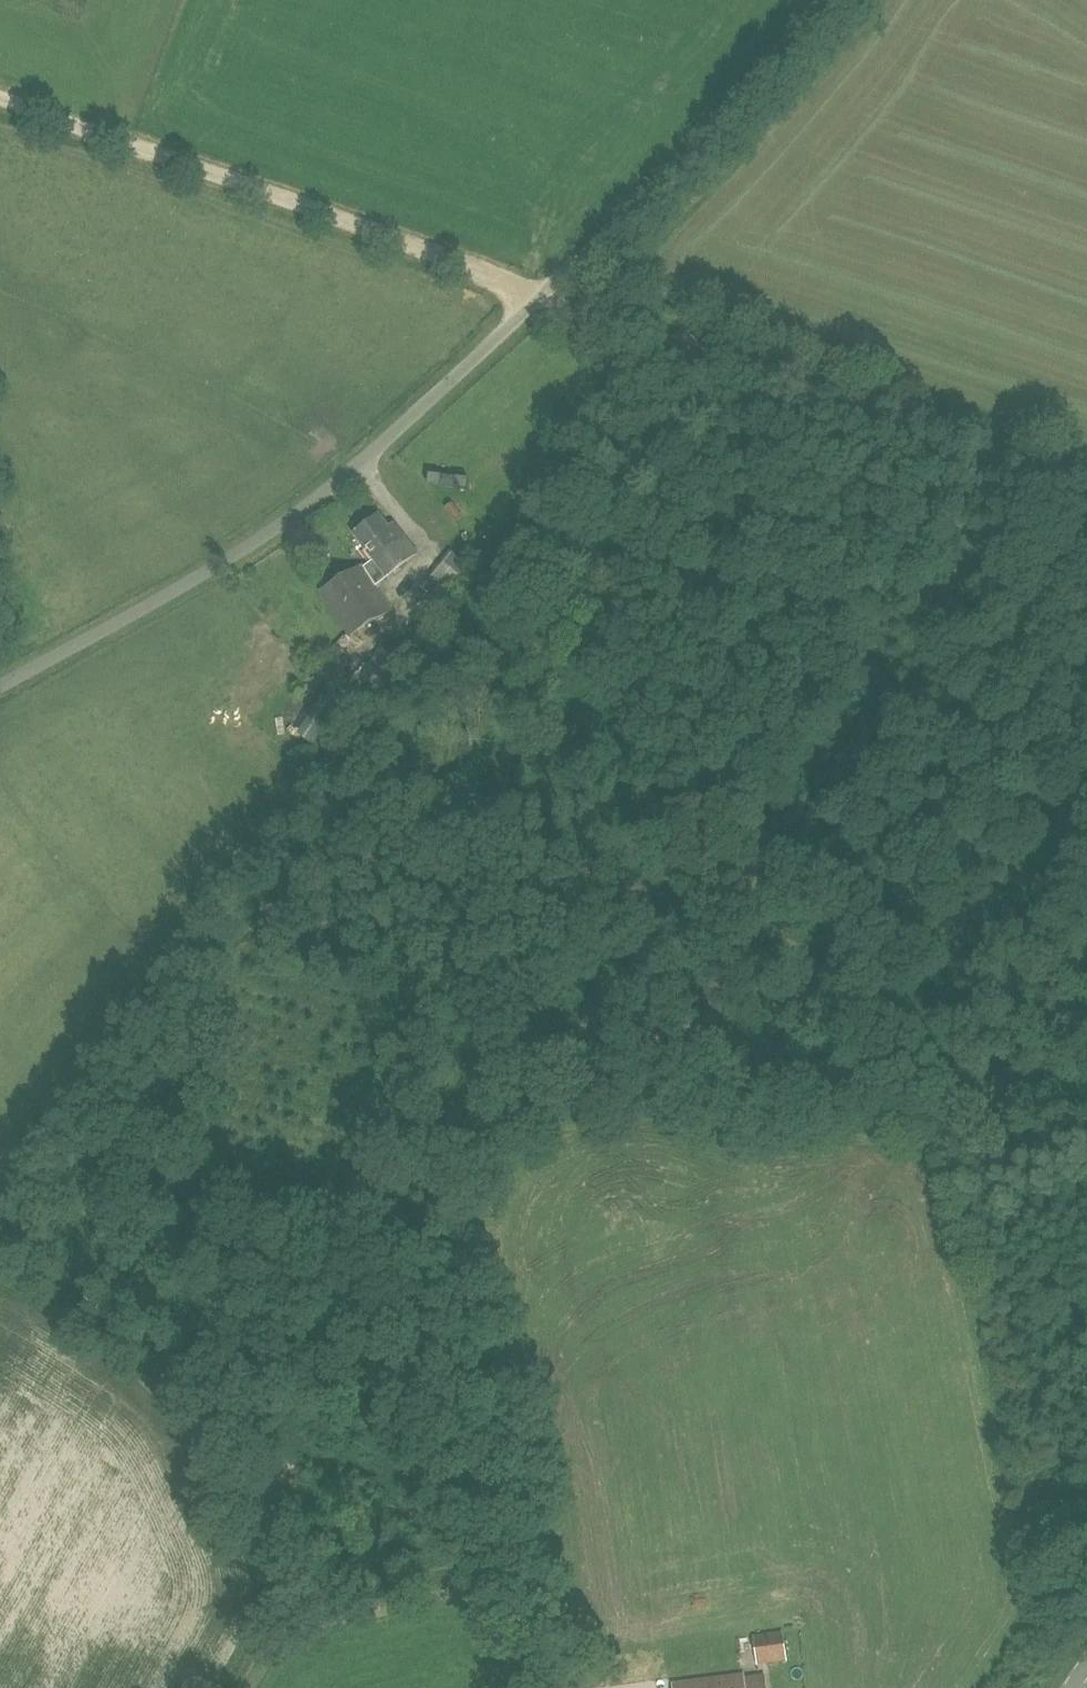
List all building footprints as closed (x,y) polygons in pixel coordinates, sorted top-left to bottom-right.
[(320,592),(348,637),(391,610),(375,585),(415,555),(393,526),(388,530),(377,516),(355,533),(376,560),(365,569),(362,565),(320,592)] [(445,589),(457,580),(446,566),(434,575),(445,589)] [(381,647),(360,677),(379,690),(400,659),(381,647)] [(753,1636),(757,1665),(787,1661),(783,1632),(753,1636)] [(673,1685),(673,1687),(766,1687),(765,1675),(734,1679),(734,1678),(673,1685)]
